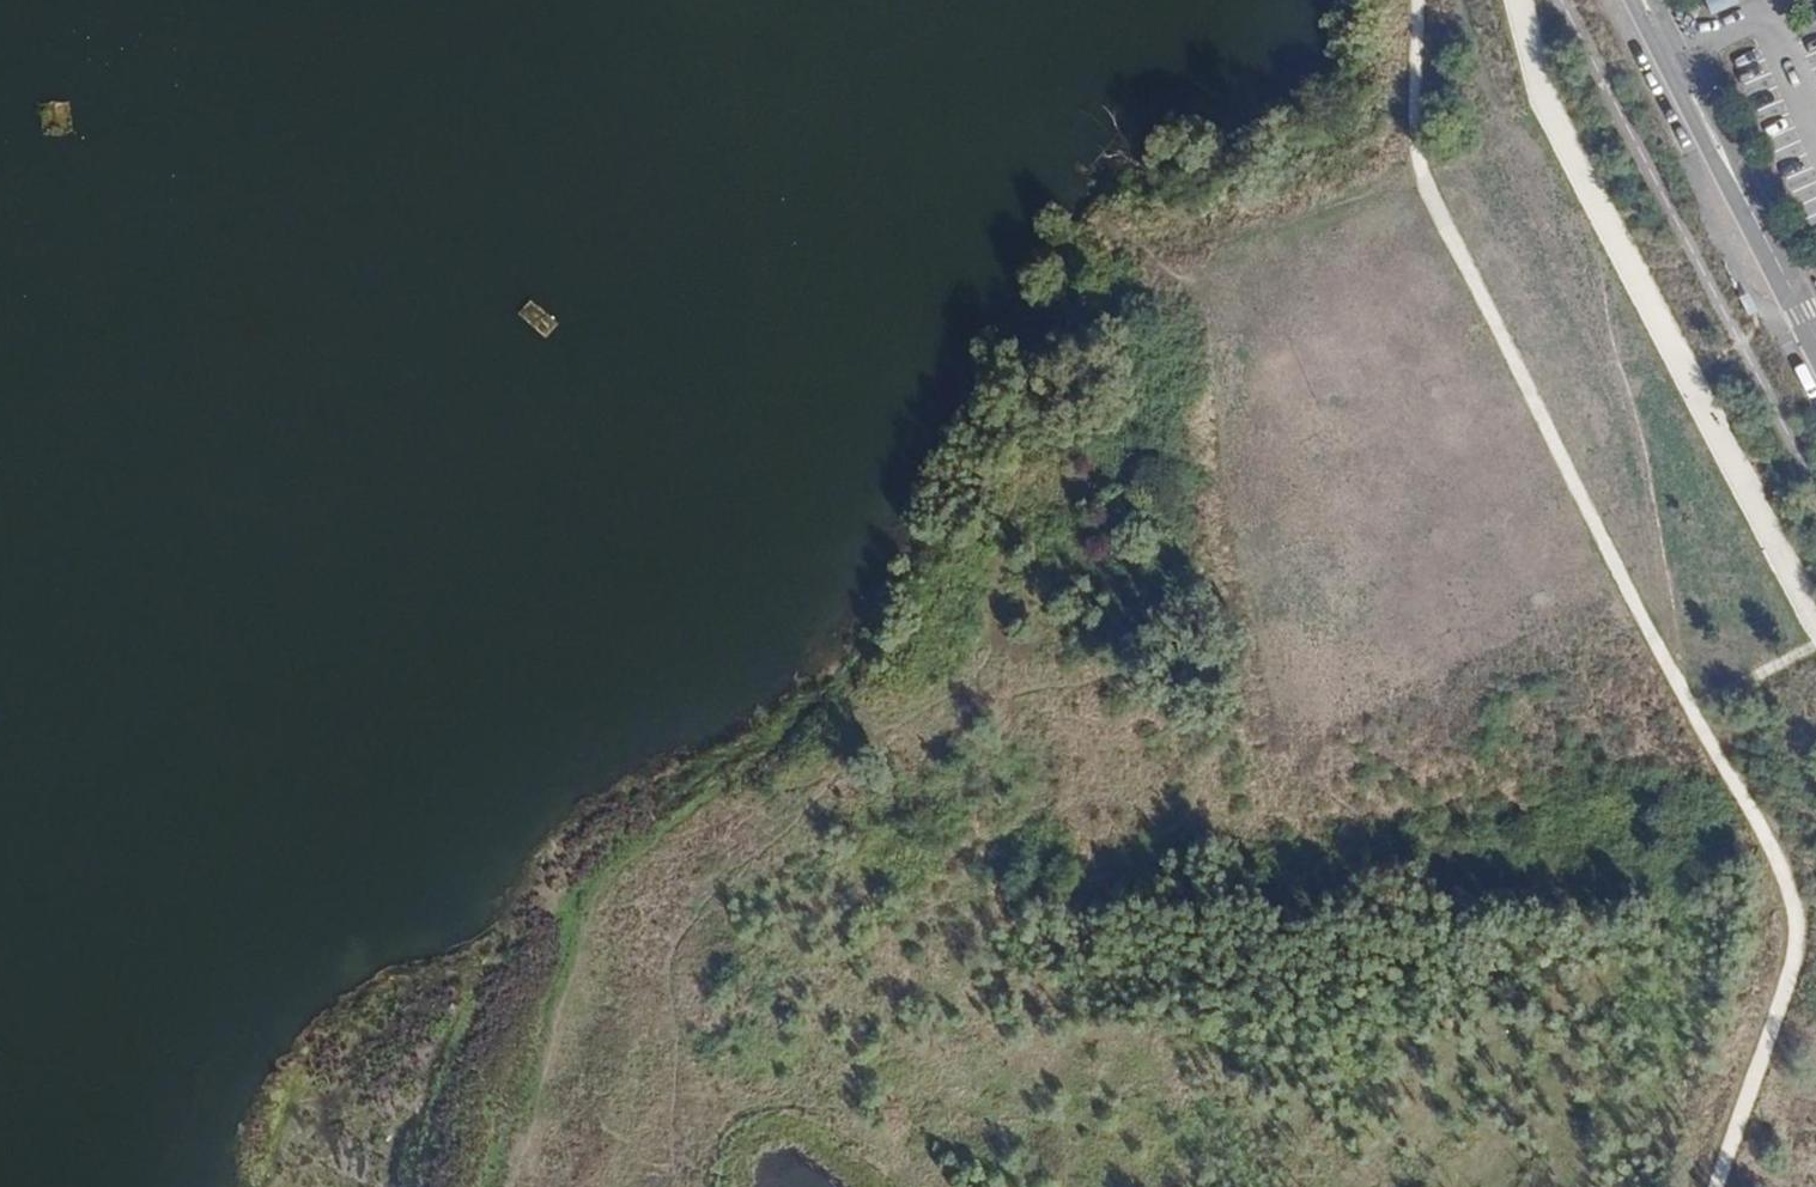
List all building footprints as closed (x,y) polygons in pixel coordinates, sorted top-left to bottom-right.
[(1739,2),(1739,0),(1708,0),(1714,13),(1739,2)]
